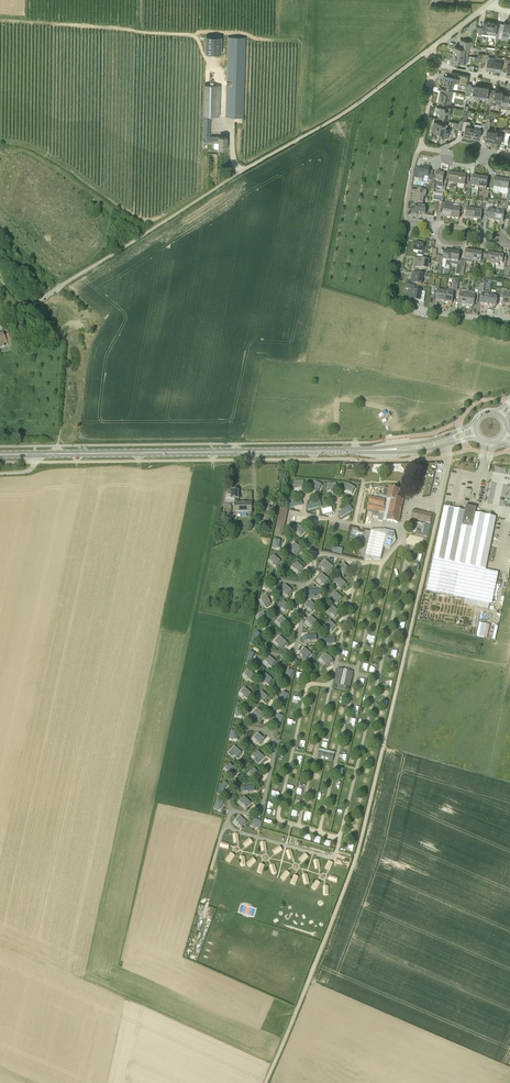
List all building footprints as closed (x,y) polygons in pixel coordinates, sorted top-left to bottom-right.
[(489,33),(491,22),(484,21),(483,27),(480,27),(478,34),(482,35),(482,32),(489,33)] [(499,37),(502,38),(503,33),(509,34),(509,30),(509,23),(505,22),(505,21),(504,25),(501,25),(500,30),(499,37)] [(495,37),(499,37),(500,30),(497,30),(498,23),(491,22),(489,33),(496,34),(495,37)] [(207,36),(206,53),(221,53),(221,39),(222,36),(207,36)] [(246,37),(228,36),(227,85),(226,117),(243,117),(244,86),(246,37)] [(468,55),(469,49),(471,49),(471,46),(472,46),(472,41),(461,39),(459,46),(455,46),(454,53),(464,55),(468,55)] [(464,55),(454,53),(453,60),(463,62),(464,55)] [(494,69),(495,60),(488,59),(489,54),(486,54),(484,61),(488,61),(486,68),(494,69)] [(501,65),(505,65),(506,58),(496,57),(495,60),(494,69),(501,70),(501,65)] [(456,83),(458,83),(459,79),(444,76),(443,80),(445,80),(444,85),(448,85),(448,86),(453,88),(454,83),(456,83)] [(220,85),(205,84),(204,116),(210,116),(219,116),(220,85)] [(475,87),(472,86),(471,91),(470,100),(473,100),(476,99),(476,96),(480,97),(482,86),(481,86),(481,85),(481,86),(475,85),(475,87)] [(482,86),(480,97),(488,98),(489,93),(488,93),(489,87),(482,86)] [(440,93),(439,100),(450,103),(453,91),(443,89),(443,92),(441,92),(440,93)] [(496,105),(497,101),(501,102),(503,93),(503,92),(495,90),(494,97),(491,96),(490,100),(490,103),(489,104),(493,105),(496,105)] [(509,108),(509,100),(509,98),(509,95),(503,93),(501,102),(500,107),(507,108),(509,108)] [(439,111),(438,115),(448,118),(450,112),(453,113),(454,107),(447,105),(446,108),(437,106),(436,110),(439,111)] [(464,135),(472,137),(474,127),(469,126),(470,121),(464,120),(462,128),(463,128),(465,128),(464,135)] [(444,128),(445,123),(434,121),(432,130),(440,132),(439,134),(449,136),(451,129),(444,128)] [(474,127),(472,137),(479,138),(481,130),(484,131),(485,127),(485,123),(482,123),(481,128),(474,127)] [(502,137),(505,138),(506,132),(507,130),(503,129),(502,132),(495,131),(493,140),(502,142),(502,137)] [(493,140),(495,131),(487,130),(485,139),(493,140)] [(227,136),(209,136),(203,136),(203,142),(218,142),(218,148),(227,148),(227,136)] [(430,171),(430,168),(423,166),(422,169),(419,169),(418,179),(424,180),(424,177),(428,178),(428,180),(432,181),(432,180),(434,171),(430,171)] [(455,172),(448,171),(447,179),(450,179),(449,183),(457,184),(459,175),(455,174),(455,172)] [(435,181),(432,180),(432,181),(431,189),(434,190),(436,181),(438,181),(437,186),(438,187),(442,188),(443,187),(444,183),(443,183),(444,181),(445,174),(441,174),(442,172),(437,172),(435,181)] [(459,175),(457,184),(465,186),(466,182),(469,183),(470,175),(463,174),(463,176),(459,175)] [(481,178),(473,176),(471,189),(475,189),(475,187),(479,188),(481,178)] [(481,178),(479,188),(483,188),(483,191),(485,191),(483,199),(488,199),(489,191),(486,191),(488,179),(481,178)] [(494,183),(491,182),(490,189),(493,190),(494,188),(501,189),(502,180),(495,179),(494,183)] [(501,189),(508,190),(508,192),(507,202),(509,202),(509,185),(509,181),(502,180),(501,189)] [(413,203),(414,203),(423,204),(424,197),(426,197),(427,192),(420,190),(420,191),(418,191),(417,194),(415,194),(413,203)] [(451,218),(453,209),(454,204),(448,203),(442,202),(442,206),(441,210),(442,210),(444,210),(443,217),(451,218)] [(473,219),(475,210),(468,209),(469,203),(465,202),(464,206),(463,211),(466,211),(465,218),(473,219)] [(495,221),(497,211),(493,210),(493,208),(491,208),(492,203),(487,203),(486,205),(486,211),(489,212),(488,220),(495,221)] [(473,219),(481,221),(482,212),(485,213),(486,211),(486,205),(481,204),(480,210),(475,210),(473,219)] [(463,213),(463,211),(464,206),(458,205),(458,209),(453,209),(451,218),(459,219),(460,212),(463,213)] [(416,209),(413,208),(412,214),(417,215),(418,213),(425,214),(427,208),(416,206),(416,209)] [(495,221),(503,222),(505,212),(497,211),(495,221)] [(415,243),(413,251),(418,252),(418,255),(422,256),(423,253),(424,245),(420,244),(420,243),(415,243)] [(452,252),(444,251),(443,260),(446,260),(446,265),(450,266),(451,261),(452,252)] [(474,252),(466,251),(465,262),(473,264),(473,262),(474,252)] [(478,253),(474,252),(473,262),(481,263),(482,259),(485,259),(486,252),(478,251),(478,253)] [(452,252),(451,261),(459,262),(460,253),(452,252)] [(492,253),(486,252),(485,259),(488,260),(487,262),(490,263),(490,264),(490,268),(491,269),(492,269),(493,269),(494,269),(495,268),(495,267),(495,265),(496,255),(492,254),(492,253)] [(495,265),(499,265),(499,263),(503,264),(503,262),(506,263),(507,255),(501,254),(500,255),(496,255),(495,265)] [(415,259),(414,266),(419,267),(419,268),(428,270),(429,261),(415,259)] [(423,273),(422,275),(413,273),(411,283),(422,285),(423,275),(427,276),(427,273),(423,273)] [(453,290),(452,294),(446,293),(444,302),(452,304),(454,296),(456,296),(457,290),(458,283),(455,283),(453,290)] [(415,286),(405,284),(404,289),(408,289),(408,293),(407,292),(406,293),(406,298),(409,299),(415,300),(419,300),(419,301),(420,301),(421,291),(414,290),(415,286)] [(479,293),(483,294),(482,295),(480,304),(488,305),(490,296),(491,293),(483,291),(484,284),(481,284),(479,293)] [(501,292),(500,299),(503,299),(502,304),(509,306),(509,296),(507,295),(508,290),(502,289),(501,292)] [(457,290),(456,296),(456,298),(459,298),(458,306),(460,306),(460,305),(466,306),(468,292),(457,290)] [(444,302),(446,293),(438,291),(436,301),(444,302)] [(468,292),(466,306),(466,307),(470,308),(470,306),(473,307),(474,301),(478,301),(479,294),(476,293),(468,292),(469,292),(468,292)] [(495,297),(490,296),(488,305),(496,307),(497,299),(500,299),(501,292),(496,292),(495,297)] [(10,333),(5,336),(10,347),(15,344),(10,333)] [(383,413),(382,414),(379,415),(381,417),(384,416),(385,418),(391,416),(389,412),(387,413),(385,410),(382,411),(383,413)] [(314,481),(311,486),(319,490),(322,484),(314,481)] [(348,483),(345,489),(353,493),(356,487),(348,483)] [(391,499),(387,521),(398,523),(403,500),(398,499),(400,490),(390,488),(388,499),(391,499)] [(239,499),(239,490),(231,491),(231,499),(234,499),(234,503),(235,503),(235,514),(252,513),(252,503),(239,503),(238,499),(239,499)] [(367,511),(374,512),(379,514),(379,517),(378,520),(383,521),(386,507),(384,506),(385,500),(370,497),(367,511)] [(295,502),(288,504),(290,509),(303,505),(301,499),(294,501),(295,502)] [(314,504),(307,506),(308,510),(322,507),(320,501),(313,503),(314,504)] [(326,509),(322,510),(323,515),(333,512),(331,505),(326,506),(326,509)] [(345,510),(339,514),(341,518),(353,510),(350,505),(344,509),(345,510)] [(282,537),(288,509),(280,508),(277,521),(274,535),(282,537)] [(427,592),(492,605),(499,574),(486,571),(488,559),(496,518),(475,514),(476,510),(466,508),(465,512),(452,509),(444,508),(427,592)] [(416,511),(414,519),(430,523),(432,515),(416,511)] [(219,524),(215,541),(221,542),(225,525),(219,524)] [(299,524),(295,529),(301,535),(306,530),(299,524)] [(365,560),(381,560),(384,547),(390,548),(395,542),(394,542),(395,540),(396,539),(394,532),(383,529),(383,530),(371,531),(364,560),(365,560)] [(303,549),(295,543),(290,548),(298,555),(303,549)] [(274,555),(270,560),(277,566),(281,561),(274,555)] [(327,561),(322,566),(329,573),(334,567),(327,561)] [(297,562),(293,567),(299,573),(304,568),(297,562)] [(345,564),(340,570),(347,577),(353,571),(345,564)] [(323,574),(319,579),(325,585),(330,580),(323,574)] [(340,578),(336,582),(342,589),(347,584),(340,578)] [(288,595),(292,590),(286,585),(281,590),(288,595)] [(336,592),(332,597),(338,603),(343,598),(336,592)] [(261,598),(266,606),(271,603),(267,595),(261,598)] [(290,606),(284,600),(279,605),(286,611),(290,606)] [(311,600),(306,605),(312,611),(317,607),(311,600)] [(333,606),(329,611),(336,617),(340,612),(333,606)] [(264,612),(259,616),(263,623),(269,620),(264,612)] [(283,616),(278,622),(284,629),(290,623),(283,616)] [(311,616),(307,621),(314,627),(318,622),(311,616)] [(330,620),(326,625),(332,631),(337,626),(330,620)] [(261,634),(257,631),(249,643),(255,647),(259,640),(257,639),(261,634)] [(280,636),(275,642),(282,648),(288,643),(280,636)] [(305,648),(301,653),(308,659),(312,654),(305,648)] [(251,651),(245,664),(249,665),(255,653),(251,651)] [(326,653),(321,659),(328,665),(334,660),(326,653)] [(270,656),(265,661),(272,666),(276,662),(270,656)] [(288,668),(285,677),(291,679),(294,671),(288,668)] [(249,669),(245,674),(251,680),(256,676),(249,669)] [(346,674),(343,673),(344,670),(338,669),(334,685),(338,686),(337,689),(345,691),(346,688),(349,688),(353,672),(347,670),(346,674)] [(262,678),(269,684),(273,679),(266,673),(262,678)] [(245,688),(241,693),(247,698),(252,693),(245,688)] [(262,691),(258,696),(264,702),(269,697),(262,691)] [(283,691),(280,699),(285,702),(289,694),(283,691)] [(258,708),(253,714),(260,721),(265,715),(258,708)] [(278,714),(275,722),(281,724),(284,716),(278,714)] [(258,733),(254,738),(261,744),(265,739),(258,733)] [(235,746),(231,751),(237,757),(242,752),(235,746)] [(258,751),(254,755),(260,761),(265,756),(258,751)] [(319,751),(317,758),(325,760),(333,762),(334,755),(319,751)] [(230,763),(226,768),(232,774),(237,769),(230,763)] [(254,768),(250,773),(256,779),(261,774),(254,768)] [(225,781),(217,794),(221,796),(228,784),(225,781)] [(244,796),(240,801),(246,807),(251,802),(244,796)] [(218,800),(214,808),(220,811),(224,803),(218,800)] [(304,820),(307,821),(308,818),(311,819),(312,813),(306,811),(304,820)] [(240,816),(236,821),(242,827),(247,822),(240,816)] [(256,818),(251,826),(256,829),(261,822),(256,818)] [(245,847),(254,843),(251,838),(243,843),(245,847)] [(280,845),(272,850),(275,855),(283,850),(280,845)] [(232,852),(226,859),(230,863),(236,856),(232,852)] [(305,853),(299,859),(302,863),(309,857),(305,853)] [(247,863),(250,867),(257,861),(253,857),(247,863)] [(330,871),(334,863),(329,860),(325,869),(330,871)] [(275,864),(270,866),(273,874),(278,872),(275,864)] [(287,870),(280,877),(284,881),(291,874),(287,870)] [(291,883),(296,885),(299,876),(294,874),(291,883)] [(317,891),(321,882),(316,880),(312,888),(317,891)]
